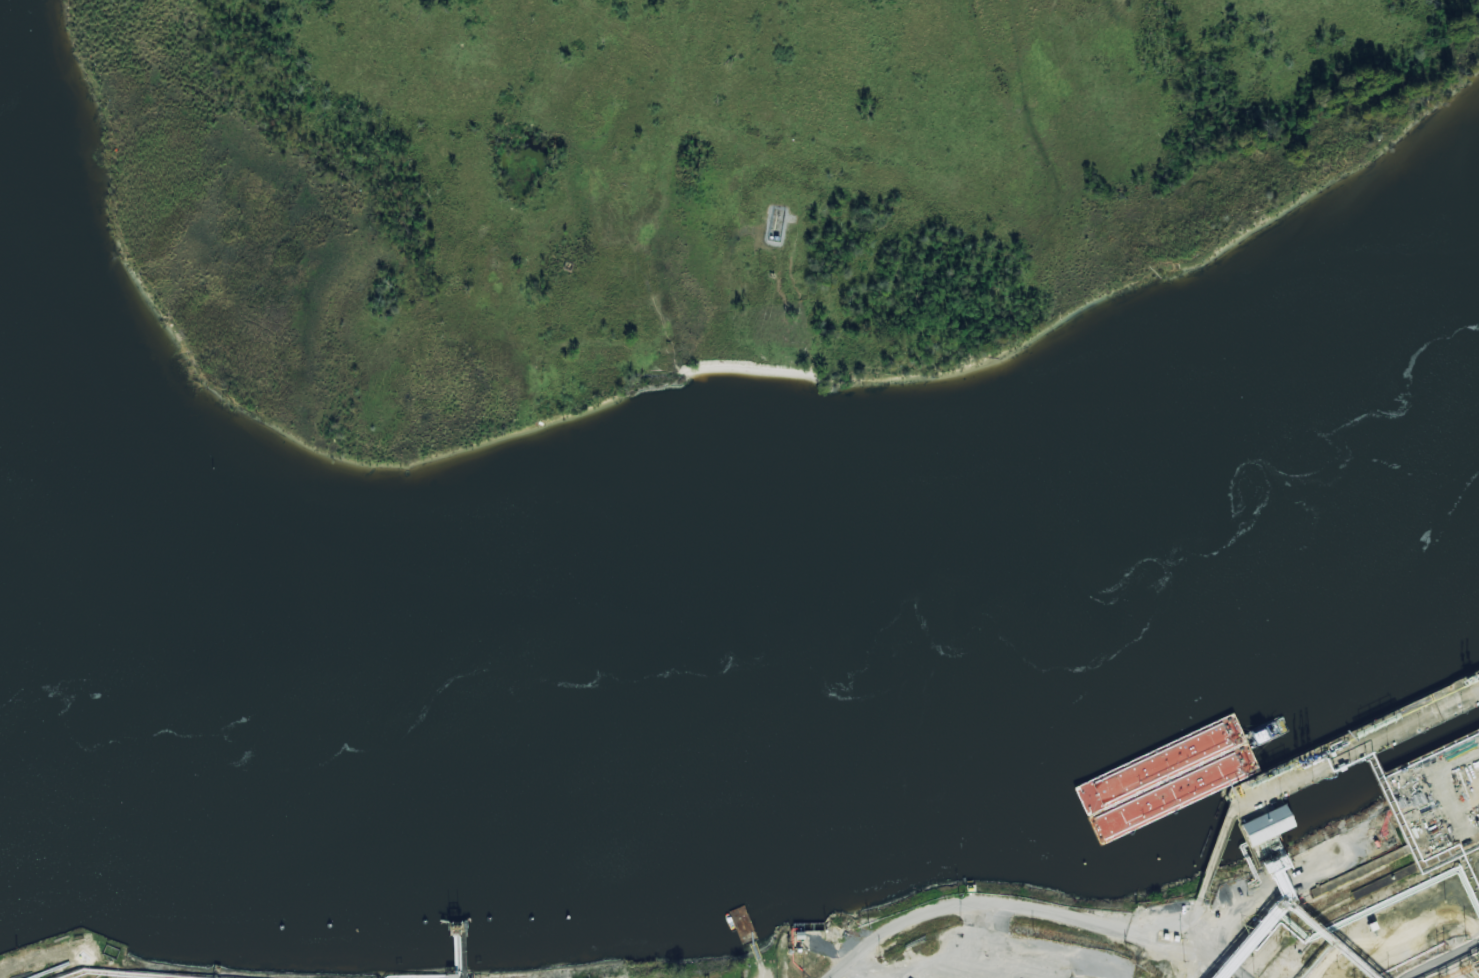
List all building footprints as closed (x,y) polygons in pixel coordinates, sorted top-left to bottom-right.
[(1378,779),(1478,732),(1478,845),(1415,875),(1378,796),(1384,793),(1378,779)] [(1238,824),(1248,847),(1293,827),(1283,805),(1238,824)]
